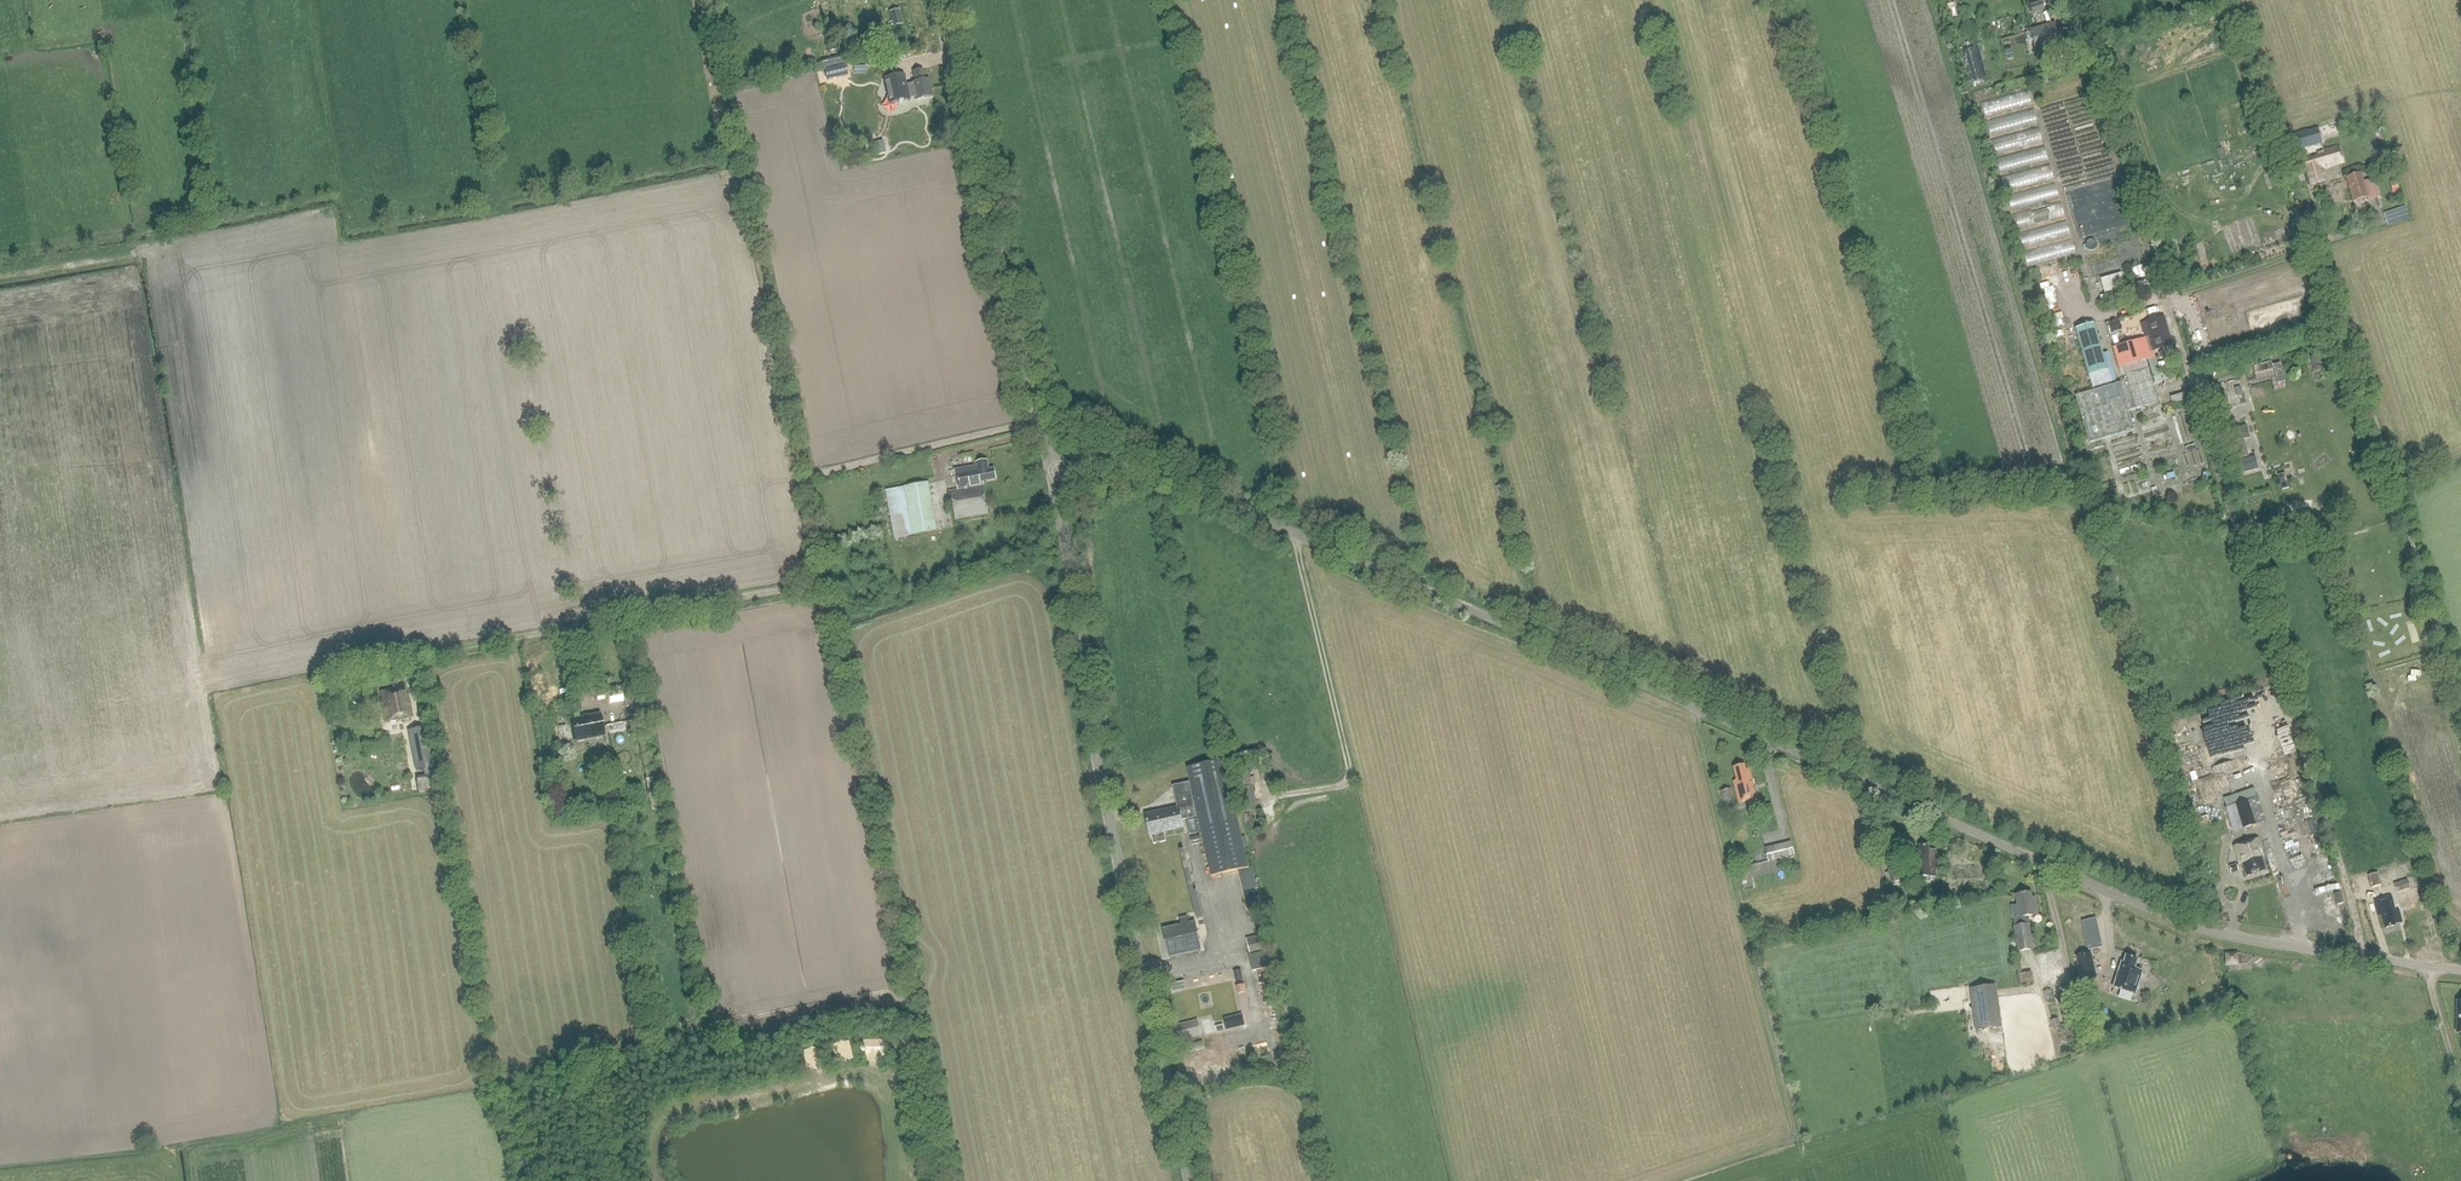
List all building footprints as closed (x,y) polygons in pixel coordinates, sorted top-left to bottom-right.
[(2028,2),(2032,13),(2058,5),(2057,0),(2034,0),(2028,2)] [(889,11),(892,27),(903,24),(899,9),(889,11)] [(2029,30),(2039,62),(2065,54),(2055,22),(2029,30)] [(1972,83),(1983,80),(1974,48),(1963,51),(1972,83)] [(827,80),(848,75),(845,63),(824,69),(827,80)] [(904,74),(884,79),(890,105),(910,100),(910,99),(915,97),(915,100),(932,97),(928,79),(925,80),(923,69),(912,72),(915,82),(911,83),(912,84),(907,85),(904,74)] [(2029,265),(2075,253),(2033,88),(1983,100),(1988,118),(1998,156),(2002,174),(2003,173),(2018,230),(2019,230),(2029,265)] [(2341,118),(2315,126),(2318,136),(2344,129),(2341,118)] [(2316,152),(2317,155),(2307,158),(2306,157),(2295,160),(2299,173),(2303,172),(2307,187),(2327,181),(2323,169),(2344,163),(2339,146),(2316,152)] [(2352,202),(2378,194),(2373,180),(2364,183),(2361,173),(2345,177),(2352,202)] [(2389,182),(2392,193),(2400,191),(2397,180),(2389,182)] [(2406,206),(2386,212),(2390,222),(2409,216),(2406,206)] [(2121,273),(2101,279),(2102,284),(2105,294),(2124,288),(2126,288),(2121,273)] [(2141,341),(2113,349),(2119,368),(2123,367),(2147,360),(2154,358),(2152,352),(2172,346),(2164,316),(2141,323),(2146,340),(2148,339),(2149,344),(2143,346),(2142,342),(2141,342),(2141,341)] [(2111,322),(2114,332),(2124,328),(2121,318),(2111,322)] [(2094,323),(2075,329),(2092,388),(2112,382),(2094,323)] [(2225,344),(2228,355),(2242,352),(2239,341),(2225,344)] [(2155,358),(2149,360),(2155,384),(2162,382),(2155,358)] [(2147,360),(2123,367),(2127,381),(2076,396),(2089,443),(2135,430),(2129,411),(2159,402),(2147,360)] [(976,462),(976,466),(954,470),(958,490),(950,491),(956,520),(988,514),(982,482),(995,479),(993,468),(988,469),(987,460),(976,462)] [(2288,471),(2280,475),(2285,488),(2293,485),(2288,471)] [(928,482),(885,490),(894,539),(937,530),(928,482)] [(385,722),(412,717),(407,694),(405,694),(403,681),(393,683),(393,689),(380,691),(382,699),(381,699),(385,722)] [(575,739),(603,734),(600,715),(571,720),(575,739)] [(410,731),(418,771),(434,768),(426,728),(410,731)] [(367,752),(386,749),(385,739),(365,742),(367,752)] [(550,757),(549,750),(541,752),(542,759),(550,757)] [(1196,765),(1186,768),(1211,876),(1237,871),(1242,892),(1255,889),(1257,888),(1252,867),(1249,868),(1227,773),(1199,779),(1196,765)] [(1738,803),(1756,799),(1749,769),(1746,770),(1744,765),(1733,768),(1736,780),(1733,781),(1738,803)] [(436,775),(417,778),(419,790),(438,787),(436,775)] [(1172,786),(1177,807),(1145,815),(1149,835),(1182,827),(1181,821),(1197,817),(1188,782),(1172,786)] [(1242,787),(1249,811),(1261,808),(1254,784),(1242,787)] [(1734,802),(1731,788),(1720,791),(1723,804),(1734,802)] [(2247,801),(2236,805),(2243,829),(2255,825),(2247,801)] [(2242,863),(2243,867),(2246,876),(2265,870),(2261,857),(2264,856),(2258,839),(2234,846),(2239,864),(2242,863)] [(1791,841),(1774,845),(1777,859),(1794,855),(1791,841)] [(1935,876),(1935,850),(1929,850),(1929,846),(1919,846),(1919,853),(1915,853),(1915,876),(1926,876),(1926,881),(1931,881),(1931,876),(1935,876)] [(1888,864),(1886,864),(1888,872),(1884,873),(1887,884),(1901,881),(1897,862),(1888,864)] [(2238,871),(2236,864),(2228,867),(2230,874),(2238,871)] [(1753,888),(1749,868),(1739,870),(1743,890),(1753,888)] [(2399,891),(2413,888),(2411,878),(2397,881),(2399,891)] [(1242,892),(1246,911),(1259,908),(1255,889),(1242,892)] [(2029,920),(2027,920),(2026,916),(2038,914),(2035,897),(2032,897),(2031,893),(2015,895),(2017,904),(2010,906),(2018,952),(2033,950),(2029,925),(2030,925),(2029,920)] [(2343,903),(2340,893),(2334,895),(2337,905),(2343,903)] [(2395,924),(2402,922),(2399,911),(2396,911),(2391,896),(2374,900),(2378,916),(2381,916),(2384,928),(2395,925),(2395,924)] [(1161,929),(1167,953),(1200,945),(1195,921),(1189,923),(1187,916),(1179,918),(1180,925),(1161,929)] [(1248,937),(1252,952),(1272,947),(1268,932),(1248,937)] [(1276,965),(1272,950),(1251,954),(1254,970),(1276,965)] [(2228,951),(2227,964),(2241,965),(2242,952),(2228,951)] [(2091,952),(2076,956),(2082,982),(2097,979),(2091,952)] [(2134,995),(2142,971),(2134,969),(2137,960),(2125,956),(2123,963),(2121,962),(2113,988),(2134,995)] [(2023,984),(2036,982),(2034,971),(2021,972),(2023,984)] [(1183,979),(1173,982),(1176,993),(1186,990),(1183,979)] [(1246,982),(1237,985),(1239,992),(1248,990),(1246,982)] [(1996,985),(1970,989),(1976,1031),(2001,1028),(1996,985)] [(1242,1009),(1244,1023),(1253,1022),(1251,1008),(1242,1009)] [(1211,1016),(1204,1018),(1208,1034),(1215,1031),(1211,1016)] [(1176,1024),(1180,1041),(1204,1035),(1199,1018),(1176,1024)] [(2059,1026),(2058,1019),(2050,1021),(2051,1028),(2059,1026)]
